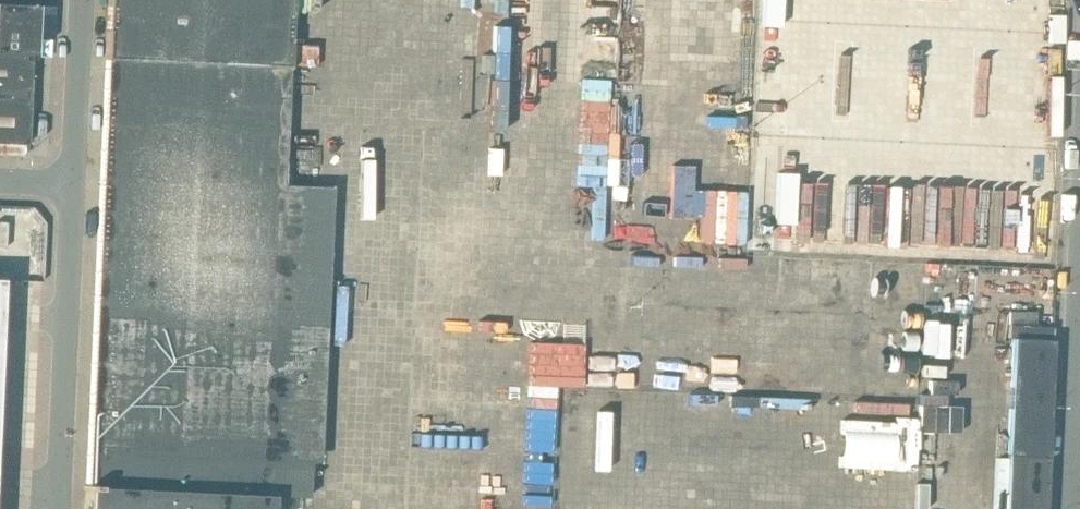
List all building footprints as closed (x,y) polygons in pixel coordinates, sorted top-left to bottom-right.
[(83,489),(85,489),(84,508),(267,508),(268,496),(305,498),(306,469),(311,374),(273,372),(282,185),(291,0),(106,0),(103,60),(104,60),(87,447),(85,485),(83,485),(83,489)] [(31,5),(0,4),(0,52),(29,53),(31,5)] [(27,100),(29,54),(0,53),(0,98),(27,100)] [(25,143),(27,100),(0,98),(0,142),(25,143)] [(331,191),(330,211),(345,212),(345,192),(331,191)] [(869,294),(946,298),(948,265),(871,261),(869,294)] [(1043,458),(1045,458),(1045,457),(1043,457),(1044,447),(1048,342),(1050,342),(1050,340),(1010,338),(1005,455),(1002,508),(1041,508),(1043,458)] [(918,430),(957,431),(958,405),(918,403),(918,430)] [(546,450),(547,425),(506,422),(504,447),(546,450)]
